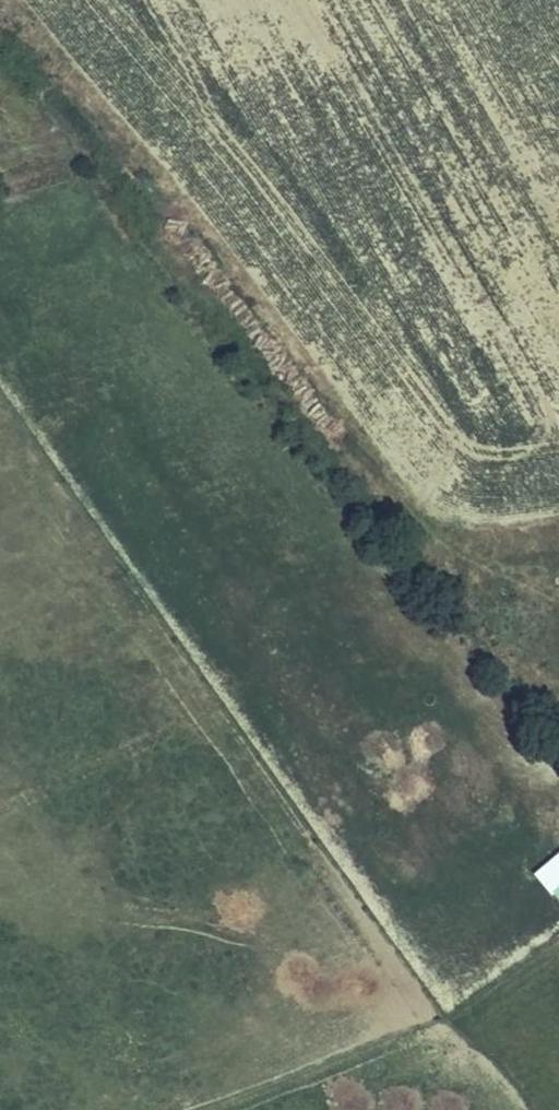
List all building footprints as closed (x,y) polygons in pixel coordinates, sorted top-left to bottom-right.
[(551,893),(558,902),(558,885),(551,893)]
